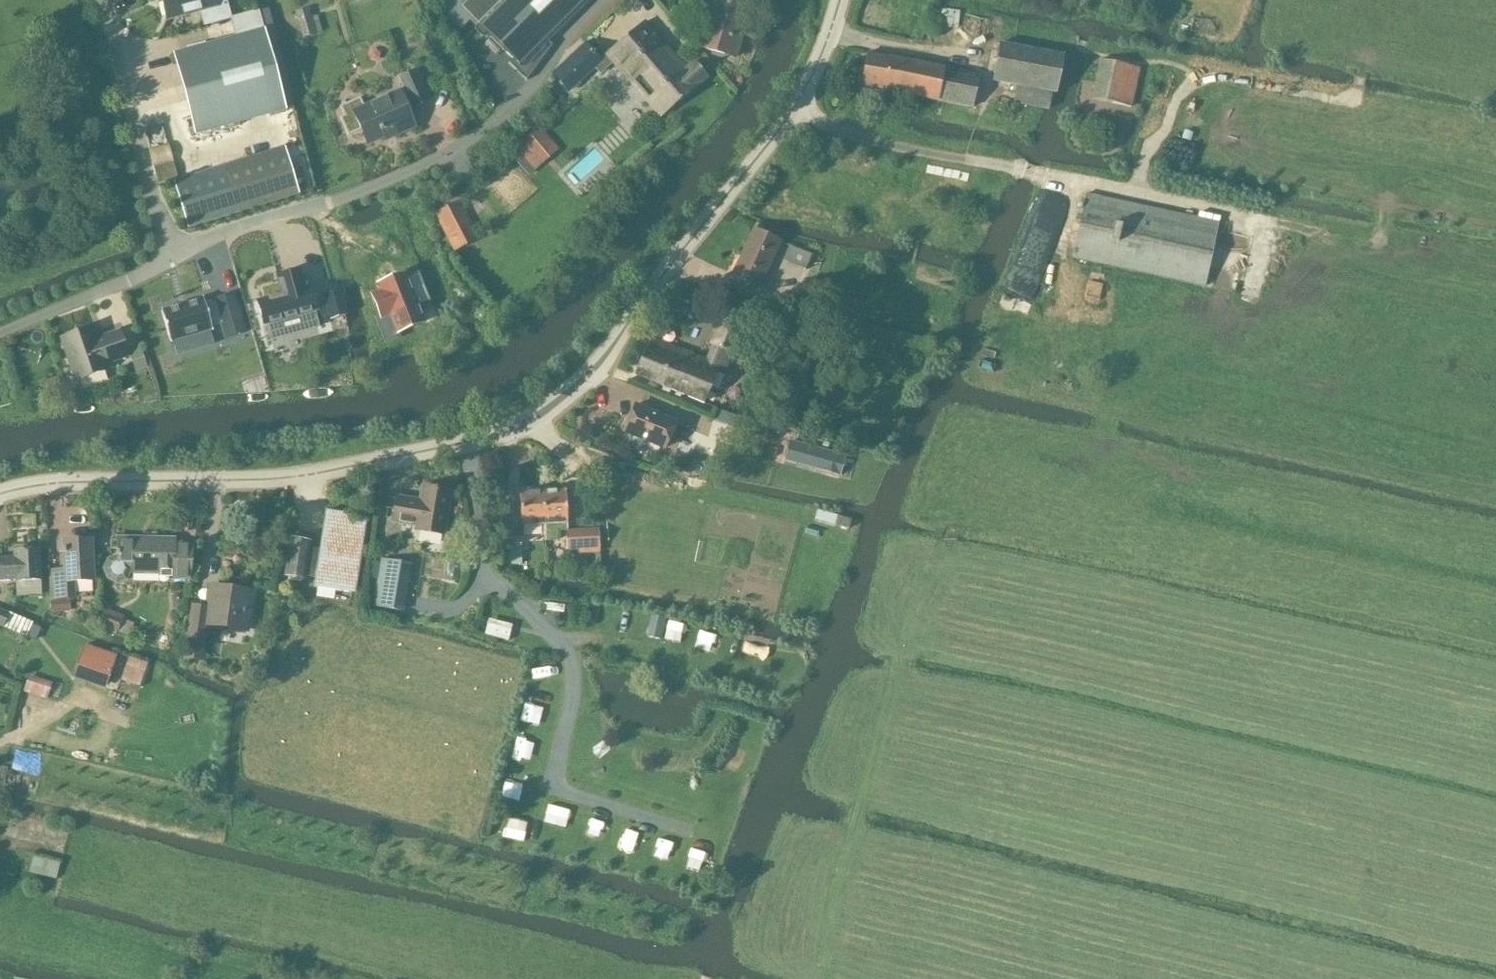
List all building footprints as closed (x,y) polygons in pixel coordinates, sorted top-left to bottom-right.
[(167,19),(199,10),(204,25),(228,19),(231,18),(226,0),(162,0),(167,19)] [(463,0),(443,3),(445,16),(460,32),(470,22),(475,28),(477,26),(460,8),(465,3),(463,0)] [(465,3),(460,8),(477,26),(478,25),(488,16),(494,10),(494,9),(503,0),(468,0),(465,3)] [(526,79),(551,45),(547,41),(588,0),(503,0),(494,9),(494,10),(488,16),(478,25),(477,26),(475,28),(482,36),(486,32),(512,59),(509,62),(526,79)] [(739,21),(743,8),(717,0),(702,48),(735,57),(745,23),(739,21)] [(296,12),(303,39),(316,35),(309,8),(296,12)] [(231,18),(236,41),(265,33),(264,28),(259,11),(231,18)] [(585,41),(554,70),(556,72),(571,90),(593,70),(599,77),(614,64),(628,79),(636,72),(648,62),(650,64),(655,60),(651,56),(663,45),(644,23),(641,25),(609,53),(607,51),(599,58),(585,41)] [(265,33),(236,41),(188,54),(195,81),(183,84),(195,131),(285,107),(275,70),(265,33)] [(1017,86),(1052,93),(1056,94),(1063,57),(1000,44),(992,81),(1017,86)] [(648,62),(636,72),(653,92),(645,99),(660,117),(668,110),(706,77),(693,62),(684,69),(663,45),(651,56),(655,60),(650,64),(648,62)] [(866,53),(858,98),(882,102),(884,91),(938,101),(972,107),(978,82),(968,72),(866,53)] [(1101,60),(1092,99),(1127,107),(1137,69),(1101,60)] [(429,101),(416,69),(397,77),(412,109),(429,101)] [(1014,104),(1044,110),(1048,111),(1052,93),(1017,86),(1014,104)] [(399,91),(363,107),(359,99),(341,107),(346,117),(341,119),(349,136),(361,131),(367,145),(392,134),(393,136),(414,127),(399,91)] [(526,138),(525,139),(536,153),(551,140),(539,126),(533,132),(526,138)] [(524,139),(508,153),(528,176),(544,162),(536,153),(525,139),(524,139)] [(551,140),(536,153),(544,162),(559,149),(551,140)] [(223,213),(289,200),(279,151),(213,164),(223,213)] [(1085,193),(1084,200),(1071,259),(1204,287),(1219,222),(1085,193)] [(1042,195),(1028,233),(1056,243),(1070,205),(1042,195)] [(458,204),(437,215),(446,233),(467,222),(458,204)] [(467,222),(446,233),(456,251),(477,240),(467,222)] [(753,229),(731,274),(758,287),(780,242),(753,229)] [(812,255),(790,246),(783,262),(805,271),(812,255)] [(378,275),(368,280),(379,301),(386,298),(397,323),(421,309),(414,296),(422,289),(410,263),(402,265),(399,257),(377,267),(378,275)] [(261,301),(257,304),(264,322),(271,323),(274,327),(311,316),(312,311),(316,311),(319,310),(311,284),(303,285),(302,280),(285,284),(287,289),(259,295),(261,301)] [(346,315),(339,292),(324,296),(330,320),(346,315)] [(189,311),(152,321),(166,345),(196,335),(200,344),(213,340),(200,295),(185,299),(189,311)] [(711,345),(706,359),(720,365),(719,368),(726,370),(732,353),(736,355),(747,326),(721,315),(709,344),(711,345)] [(119,331),(104,336),(104,338),(97,341),(92,328),(61,338),(76,380),(107,369),(105,363),(127,356),(119,331)] [(704,403),(719,368),(720,365),(706,359),(650,336),(634,374),(704,403)] [(141,347),(129,351),(134,366),(146,362),(141,347)] [(664,449),(675,422),(634,405),(623,432),(664,449)] [(718,409),(714,420),(766,438),(770,427),(718,409)] [(843,456),(789,441),(784,459),(838,473),(843,456)] [(452,492),(425,487),(422,502),(399,498),(395,523),(419,526),(418,531),(446,535),(452,492)] [(543,492),(544,524),(545,542),(558,541),(557,532),(565,532),(565,530),(567,530),(565,491),(543,492)] [(520,526),(544,524),(543,492),(518,493),(520,526)] [(318,550),(314,578),(312,589),(355,595),(367,517),(325,511),(318,550)] [(818,511),(815,520),(834,526),(837,516),(818,511)] [(598,529),(580,530),(567,530),(565,530),(565,532),(566,549),(599,548),(598,529)] [(522,544),(523,544),(523,534),(509,535),(509,544),(509,553),(500,553),(501,565),(522,565),(522,544)] [(127,581),(130,575),(159,575),(160,571),(171,571),(171,581),(191,582),(192,544),(174,543),(175,540),(118,538),(117,555),(106,559),(101,569),(106,580),(116,585),(127,581)] [(303,577),(314,578),(318,550),(308,548),(309,542),(291,539),(285,576),(303,579),(303,577)] [(64,570),(49,571),(51,600),(74,599),(73,583),(94,582),(91,541),(62,542),(64,570)] [(13,551),(14,559),(0,559),(0,582),(15,581),(15,582),(41,581),(39,550),(13,551)] [(379,580),(374,605),(402,610),(410,563),(382,559),(382,562),(379,580)] [(379,580),(382,562),(369,560),(366,578),(379,580)] [(203,661),(207,627),(246,633),(252,595),(209,588),(205,609),(192,607),(189,625),(185,659),(203,661)] [(176,592),(171,597),(172,603),(179,605),(184,601),(183,594),(176,592)] [(70,600),(52,601),(53,613),(71,612),(70,600)] [(3,627),(3,628),(26,638),(33,623),(9,613),(0,609),(0,626),(3,627)] [(651,616),(647,637),(660,640),(664,618),(651,616)] [(484,636),(508,641),(512,625),(488,619),(484,636)] [(85,645),(74,678),(105,688),(116,655),(85,645)] [(129,658),(121,682),(140,688),(144,675),(148,664),(129,658)] [(29,675),(23,692),(46,700),(47,699),(52,683),(29,675)] [(521,705),(518,727),(541,730),(544,709),(521,705)] [(526,759),(528,746),(512,744),(510,758),(526,759)] [(523,841),(527,821),(510,818),(506,837),(523,841)] [(580,840),(600,845),(605,825),(585,820),(580,840)] [(617,835),(612,852),(628,858),(634,840),(617,835)] [(60,864),(34,857),(30,872),(56,879),(60,864)]
